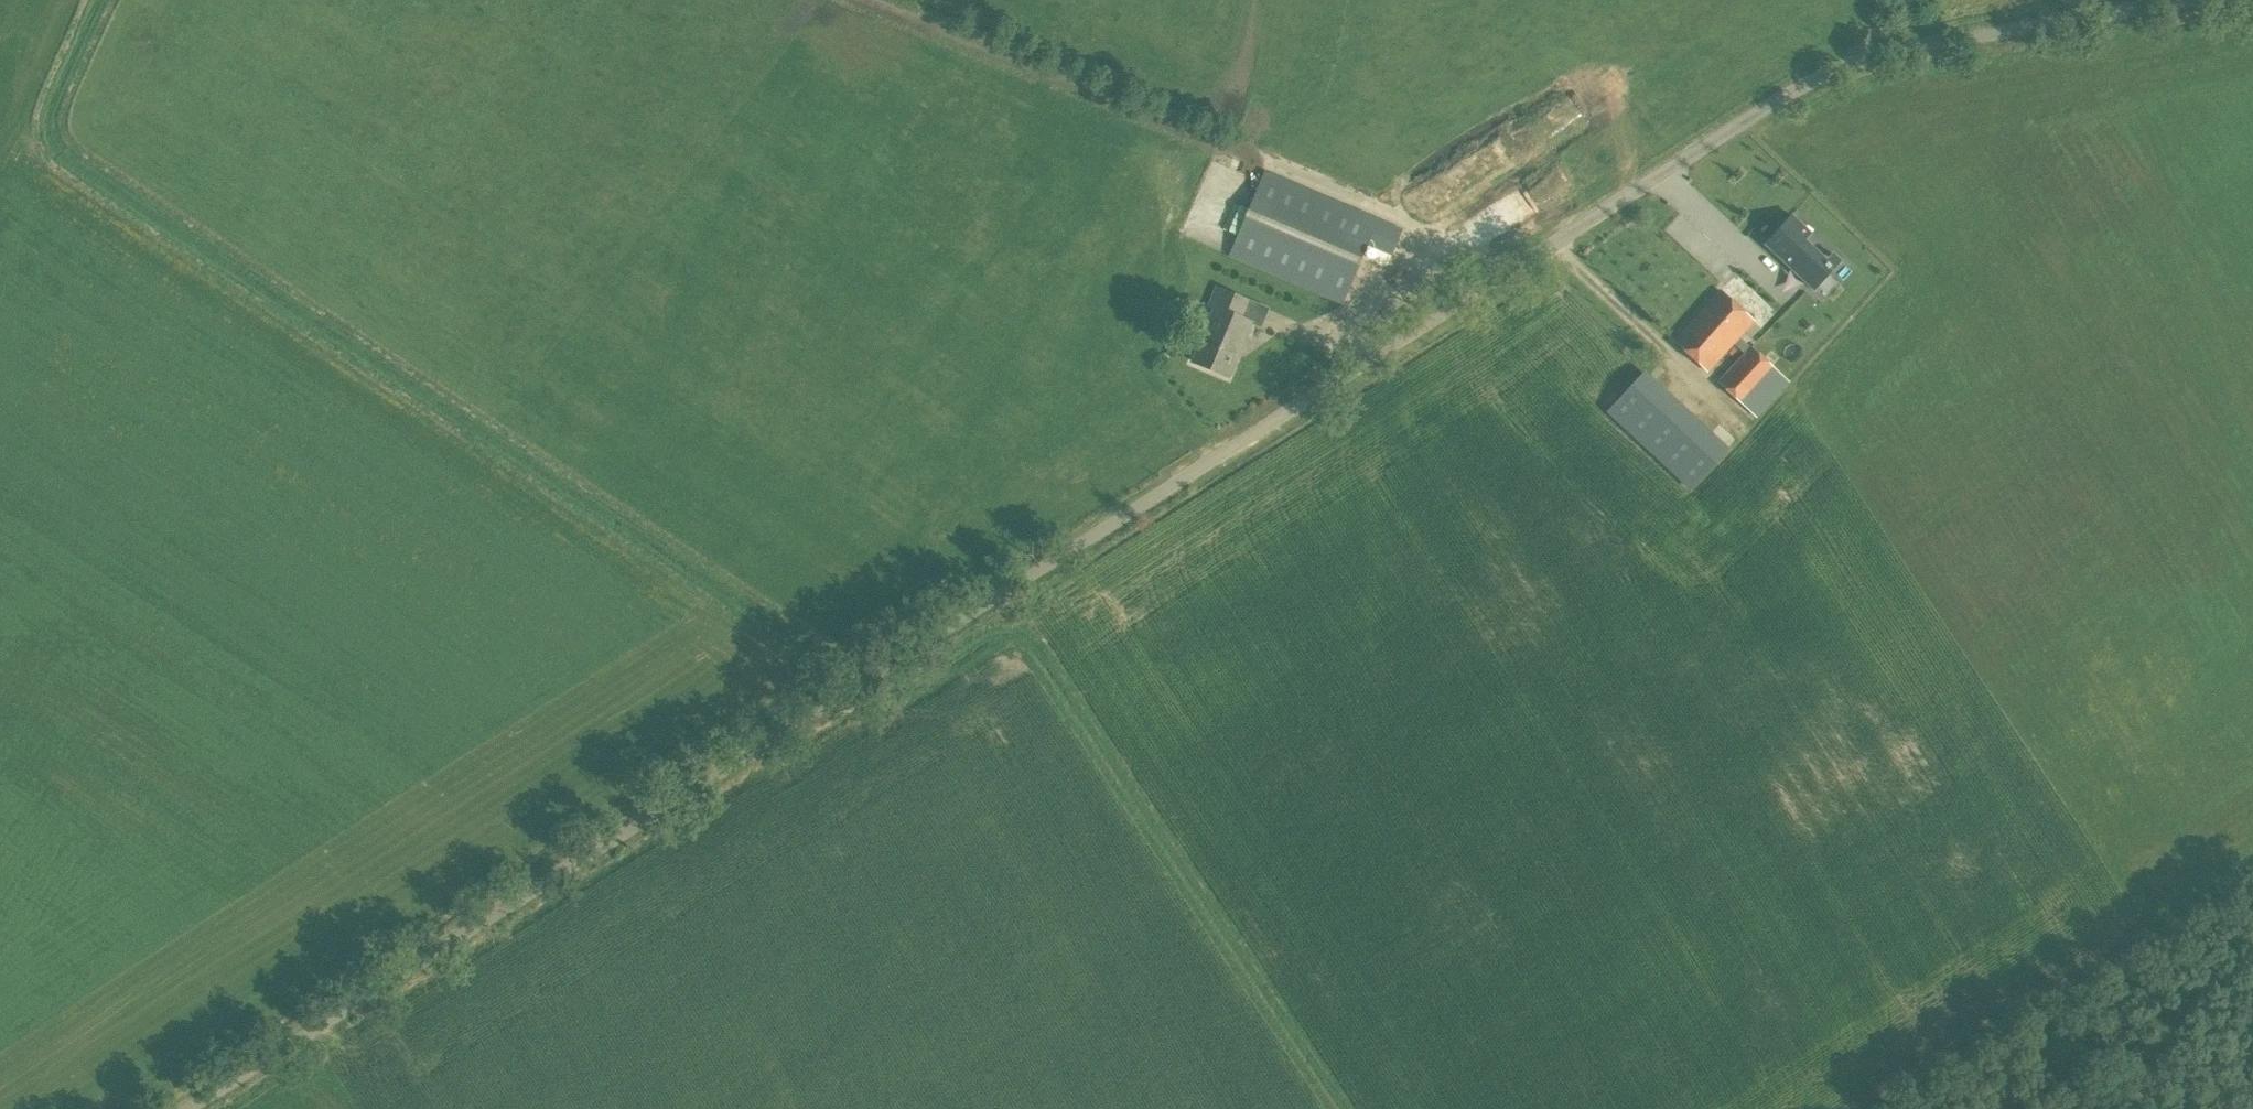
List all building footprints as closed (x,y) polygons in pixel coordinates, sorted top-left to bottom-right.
[(1395,255),(1404,229),(1265,169),(1229,257),(1343,305),(1369,245),(1395,255)] [(1809,234),(1810,235),(1811,233),(1791,214),(1764,243),(1809,285),(1826,267),(1827,269),(1830,266),(1803,240),(1809,234)] [(1229,377),(1251,322),(1242,318),(1250,299),(1215,285),(1206,307),(1214,310),(1193,362),(1229,377)] [(1753,322),(1720,291),(1675,340),(1707,371),(1741,334),(1753,322)] [(1790,381),(1751,345),(1717,381),(1757,417),(1790,381)] [(1653,367),(1614,407),(1698,487),(1737,447),(1653,367)]
